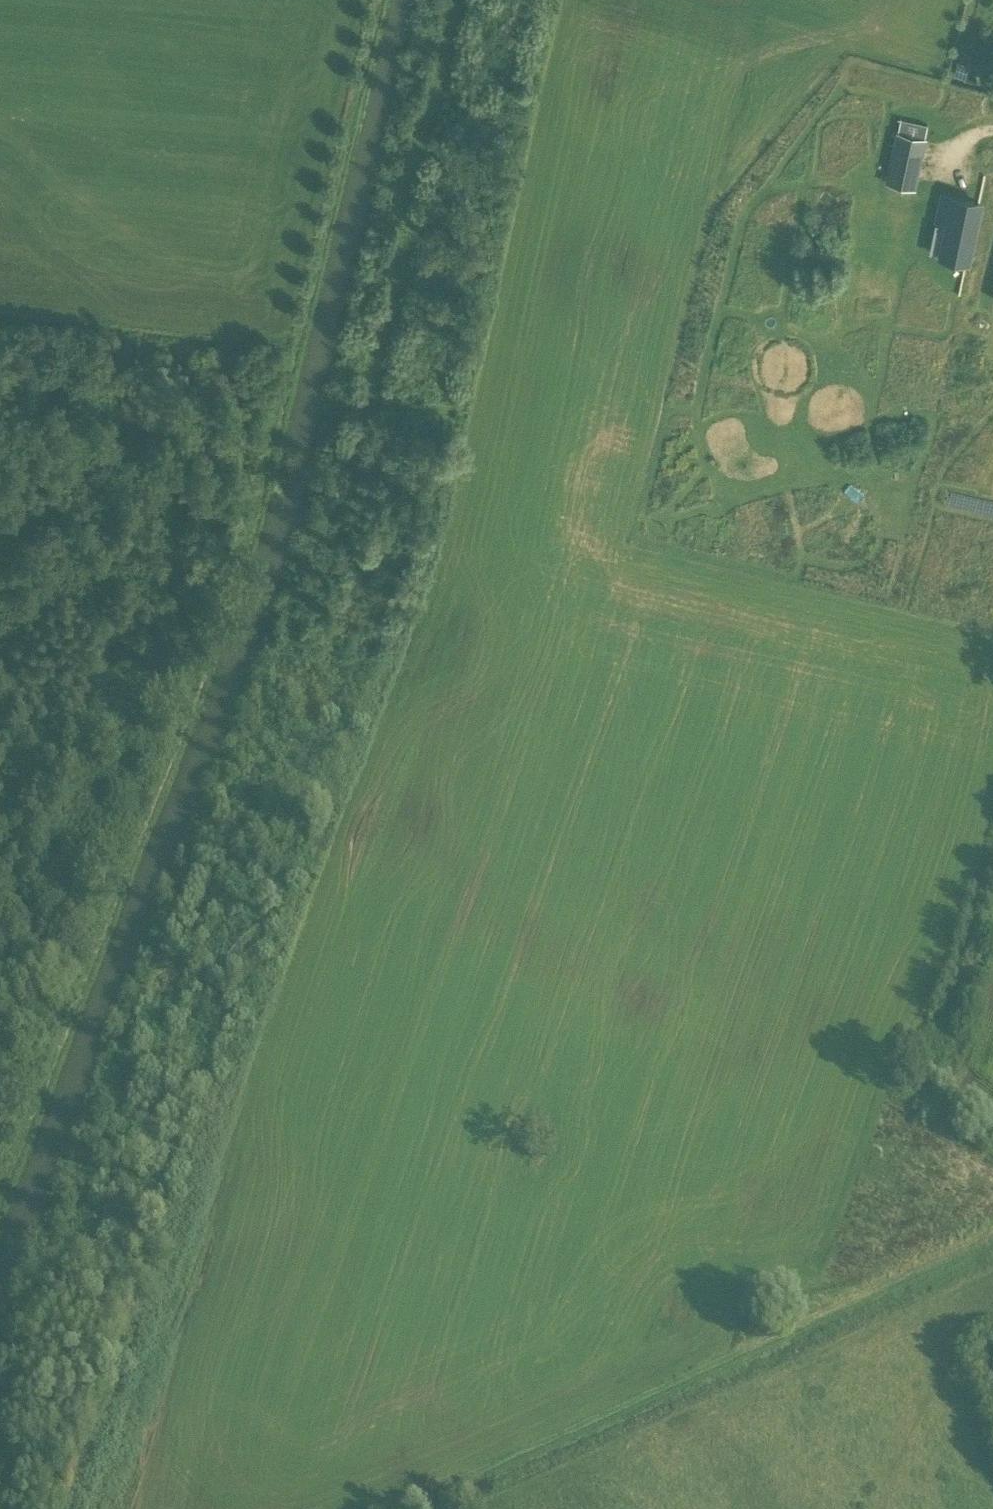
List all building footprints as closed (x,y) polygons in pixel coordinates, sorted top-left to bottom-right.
[(870,146),(867,162),(898,168),(901,152),(870,146)] [(983,189),(938,180),(932,214),(942,216),(936,249),(971,255),(983,189)]
